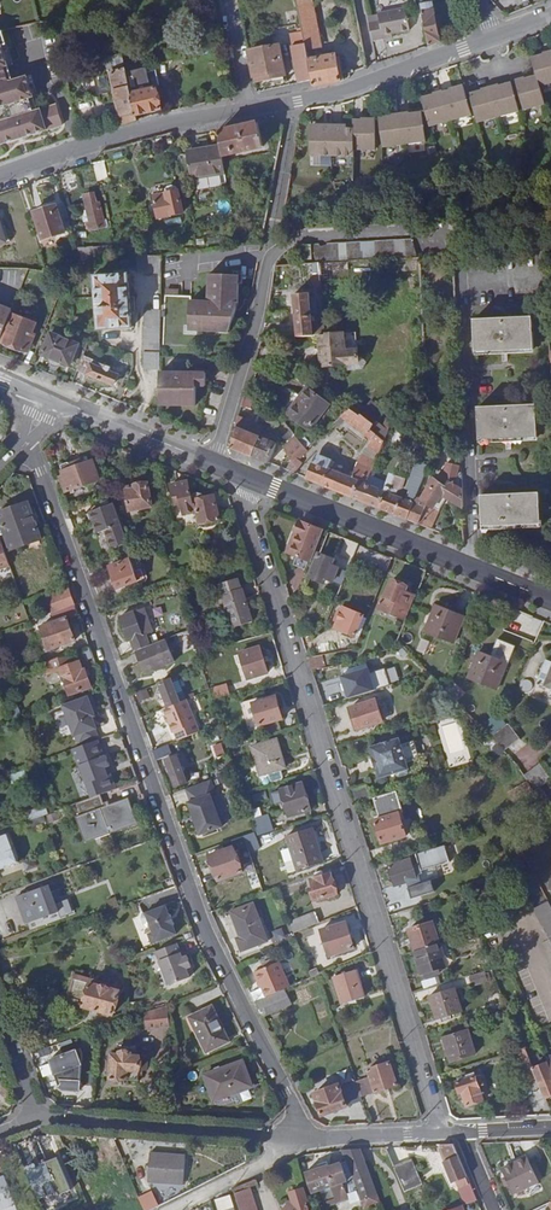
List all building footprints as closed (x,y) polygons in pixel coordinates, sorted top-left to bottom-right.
[(304,28),(305,31),(308,49),(322,46),(313,0),(299,0),(304,28)] [(543,0),(518,0),(521,8),(543,0)] [(430,46),(442,41),(436,9),(435,9),(434,2),(421,3),(430,46)] [(369,22),(372,40),(383,38),(382,34),(391,33),(409,30),(404,8),(378,12),(379,20),(369,22)] [(63,124),(56,104),(38,110),(33,97),(38,95),(31,75),(17,80),(2,33),(7,31),(7,29),(0,31),(0,144),(63,124)] [(308,49),(305,31),(291,34),(300,83),(312,80),(314,86),(315,86),(310,60),(308,49)] [(280,43),(249,49),(255,80),(287,74),(280,43)] [(532,75),(531,73),(522,75),(530,106),(550,101),(546,82),(550,81),(550,54),(549,55),(548,51),(540,53),(544,71),(536,74),(536,77),(532,78),(532,75)] [(315,86),(341,81),(336,55),(310,60),(315,86)] [(142,66),(126,70),(132,92),(147,89),(142,66)] [(118,100),(124,123),(138,119),(137,114),(132,92),(126,70),(111,73),(116,91),(118,100)] [(487,89),(486,86),(477,88),(484,118),(507,112),(528,107),(520,77),(511,80),(512,83),(508,84),(508,80),(507,78),(499,80),(490,83),(490,85),(491,88),(487,89)] [(438,92),(438,90),(429,91),(436,120),(457,115),(478,110),(469,79),(461,81),(461,84),(462,85),(459,87),(458,85),(450,87),(449,85),(441,87),(442,89),(442,91),(438,92)] [(132,92),(137,114),(162,109),(156,87),(147,89),(132,92)] [(394,115),(394,111),(385,112),(388,142),(410,140),(432,138),(429,107),(419,108),(419,113),(415,113),(415,109),(415,107),(407,108),(398,108),(398,110),(399,114),(394,115)] [(359,125),(361,146),(382,145),(381,113),(371,114),(371,115),(372,119),(368,119),(367,115),(367,114),(359,115),(359,125)] [(361,153),(361,146),(359,125),(346,125),(346,121),(337,122),(329,122),(329,126),(317,125),(317,154),(339,153),(361,153)] [(265,146),(260,122),(220,131),(223,145),(224,155),(265,146)] [(193,175),(227,170),(226,162),(224,155),(223,145),(210,147),(211,150),(189,153),(193,175)] [(105,160),(94,163),(100,180),(110,177),(105,160)] [(75,169),(62,173),(68,192),(81,188),(75,169)] [(167,197),(156,200),(159,217),(184,212),(179,191),(178,187),(176,186),(175,186),(173,185),(171,185),(169,186),(168,187),(167,188),(166,190),(166,193),(167,197)] [(89,231),(110,227),(108,219),(105,220),(101,203),(87,205),(91,223),(87,224),(89,231)] [(34,212),(43,240),(66,233),(58,204),(34,212)] [(312,243),(318,263),(321,263),(327,263),(334,263),(335,263),(340,262),(342,262),(350,262),(359,261),(367,261),(375,261),(383,260),(391,260),(400,259),(409,259),(418,258),(411,239),(402,239),(393,240),(385,240),(377,240),(368,241),(360,241),(352,242),(344,242),(336,242),(328,243),(321,243),(312,243)] [(313,259),(312,245),(300,245),(301,259),(313,259)] [(154,273),(162,273),(163,255),(155,255),(146,255),(139,254),(137,272),(145,272),(154,273)] [(78,266),(78,270),(93,268),(92,274),(97,275),(96,267),(98,266),(95,256),(87,256),(88,258),(83,259),(78,266)] [(68,266),(73,265),(72,258),(63,261),(64,267),(68,266)] [(46,265),(48,271),(62,268),(64,267),(63,261),(46,265)] [(130,273),(97,275),(100,329),(133,327),(130,273)] [(210,302),(192,300),(191,330),(222,333),(223,329),(232,330),(238,309),(243,280),(213,274),(208,295),(210,296),(210,302)] [(296,293),(299,336),(321,336),(327,335),(326,316),(313,317),(311,292),(296,293)] [(191,330),(192,300),(193,296),(166,294),(163,344),(227,348),(230,333),(222,333),(191,330)] [(160,369),(161,356),(161,353),(161,345),(161,337),(162,327),(162,311),(153,310),(146,310),(145,327),(144,327),(144,336),(144,344),(143,352),(145,352),(144,368),(153,369),(160,369)] [(10,321),(7,328),(9,329),(4,341),(26,350),(37,322),(15,313),(12,321),(10,321)] [(78,315),(76,324),(82,326),(87,324),(88,317),(78,315)] [(530,318),(474,320),(475,352),(532,349),(530,318)] [(70,365),(79,344),(52,332),(43,354),(70,365)] [(327,335),(321,336),(323,366),(359,363),(357,333),(327,335)] [(85,356),(78,371),(114,387),(119,374),(111,371),(112,367),(85,356)] [(195,377),(195,387),(206,387),(206,372),(195,372),(195,377)] [(160,401),(196,401),(195,387),(195,377),(160,375),(160,401)] [(293,413),(314,428),(331,401),(309,385),(303,394),(304,396),(293,413)] [(357,402),(352,409),(360,415),(362,414),(367,418),(370,415),(369,414),(373,407),(369,404),(365,408),(357,402)] [(535,405),(478,408),(479,440),(537,438),(535,405)] [(352,409),(350,408),(342,416),(343,416),(379,443),(376,449),(380,451),(385,440),(372,430),(374,424),(371,421),(367,418),(362,414),(360,415),(352,409)] [(244,420),(239,417),(236,425),(234,448),(253,457),(261,437),(254,434),(257,428),(243,422),(244,420)] [(372,430),(385,440),(393,421),(389,420),(385,428),(376,421),(374,424),(372,430)] [(263,431),(257,428),(254,434),(261,437),(263,431)] [(261,437),(253,457),(270,463),(277,444),(261,437)] [(309,450),(301,440),(299,441),(298,439),(293,443),(295,446),(289,452),(288,454),(295,465),(309,450)] [(431,458),(433,452),(420,442),(418,448),(431,458)] [(295,446),(293,443),(287,449),(289,452),(295,446)] [(408,521),(414,502),(425,472),(419,469),(407,499),(395,495),(397,490),(401,492),(415,456),(411,454),(402,477),(395,475),(390,488),(386,486),(384,491),(379,508),(408,521)] [(306,478),(322,485),(329,468),(332,460),(322,456),(319,464),(312,461),(306,478)] [(373,466),(375,460),(367,456),(365,461),(360,459),(354,470),(361,473),(369,476),(370,474),(373,466)] [(58,477),(64,492),(100,481),(93,460),(84,463),(82,459),(69,463),(70,468),(60,471),(62,476),(58,477)] [(322,485),(353,498),(360,481),(358,480),(361,473),(354,470),(351,477),(346,475),(329,468),(322,485)] [(463,492),(462,479),(447,470),(447,482),(448,482),(463,492)] [(353,498),(379,508),(384,491),(367,484),(369,476),(361,473),(358,480),(360,481),(353,498)] [(441,494),(463,508),(463,492),(448,482),(445,487),(435,478),(434,479),(431,477),(429,481),(431,483),(422,500),(433,508),(434,507),(437,509),(441,503),(438,500),(441,494)] [(194,503),(189,480),(172,484),(177,502),(182,500),(184,506),(194,503)] [(129,491),(131,511),(153,507),(149,484),(137,485),(137,490),(129,491)] [(540,493),(482,496),(484,530),(542,528),(540,493)] [(216,494),(196,499),(202,522),(221,518),(216,494)] [(0,512),(0,517),(11,551),(41,540),(28,502),(0,512)] [(408,521),(419,525),(425,507),(414,502),(408,521)] [(112,551),(130,545),(116,505),(111,506),(103,509),(91,513),(99,534),(105,532),(112,551)] [(323,529),(300,519),(295,532),(298,533),(288,560),(305,567),(313,548),(315,549),(323,529)] [(298,533),(295,532),(284,559),(288,560),(298,533)] [(0,542),(0,570),(11,566),(2,541),(0,542)] [(358,545),(351,562),(363,567),(370,550),(358,545)] [(363,567),(385,576),(392,558),(370,550),(363,567)] [(321,552),(313,576),(327,581),(329,578),(335,580),(339,567),(329,564),(332,557),(321,552)] [(133,559),(112,566),(119,590),(141,582),(133,559)] [(336,582),(343,585),(347,575),(341,573),(336,582)] [(222,585),(225,597),(243,591),(240,580),(222,585)] [(384,595),(379,608),(406,619),(415,595),(406,591),(408,586),(393,580),(386,596),(384,595)] [(76,603),(70,588),(49,596),(54,611),(76,603)] [(254,622),(244,591),(243,591),(225,597),(234,628),(254,622)] [(54,611),(53,612),(56,619),(41,624),(49,647),(75,637),(67,616),(79,611),(76,603),(54,611)] [(427,632),(454,643),(465,616),(438,605),(427,632)] [(132,640),(136,652),(151,647),(148,634),(153,633),(144,608),(121,616),(129,641),(132,640)] [(337,629),(356,636),(364,615),(345,608),(337,629)] [(525,643),(534,647),(547,622),(535,617),(525,643)] [(148,634),(151,647),(162,643),(158,631),(153,633),(148,634)] [(197,648),(192,632),(179,637),(184,652),(197,648)] [(151,647),(136,652),(144,674),(174,663),(167,641),(162,643),(151,647)] [(87,659),(95,656),(91,646),(83,648),(87,659)] [(262,647),(241,653),(250,680),(270,674),(262,647)] [(226,654),(224,648),(200,656),(201,661),(226,654)] [(508,662),(479,651),(468,681),(496,692),(508,662)] [(72,664),(69,654),(63,656),(67,666),(72,664)] [(324,654),(310,657),(314,670),(328,667),(324,654)] [(63,656),(44,663),(49,677),(62,672),(70,694),(92,686),(86,669),(83,670),(80,661),(72,664),(67,666),(63,656)] [(0,660),(0,680),(7,677),(15,674),(9,657),(0,660)] [(548,658),(537,681),(543,683),(542,685),(550,689),(550,660),(548,658)] [(351,699),(393,685),(388,668),(372,673),(371,668),(344,677),(351,699)] [(5,696),(14,693),(7,677),(0,680),(5,696)] [(520,688),(530,690),(531,681),(521,679),(520,688)] [(172,680),(159,684),(168,707),(180,703),(172,680)] [(214,701),(231,696),(228,686),(211,691),(214,701)] [(93,694),(65,705),(77,736),(97,729),(99,729),(94,717),(97,716),(95,708),(98,707),(93,694)] [(255,702),(262,725),(284,718),(277,696),(255,702)] [(168,707),(166,708),(178,741),(201,732),(189,700),(180,703),(168,707)] [(352,707),(358,730),(385,722),(378,700),(352,707)] [(457,716),(436,722),(448,767),(470,761),(457,716)] [(505,723),(491,736),(505,751),(519,737),(505,723)] [(97,729),(77,736),(81,747),(100,740),(101,740),(97,729)] [(371,745),(373,752),(379,772),(381,777),(410,767),(408,761),(420,757),(414,739),(403,743),(399,733),(385,738),(386,740),(371,745)] [(78,757),(103,747),(100,740),(81,747),(75,749),(78,757)] [(268,774),(282,770),(286,769),(277,740),(253,748),(261,776),(268,774)] [(178,741),(169,744),(173,755),(182,752),(178,741)] [(212,745),(216,757),(225,754),(221,742),(212,745)] [(169,744),(154,750),(158,761),(173,755),(169,744)] [(78,757),(94,799),(103,795),(119,790),(113,775),(110,776),(108,768),(112,766),(108,756),(106,756),(103,747),(78,757)] [(379,772),(373,752),(366,755),(372,774),(379,772)] [(168,760),(178,787),(188,783),(179,756),(168,760)] [(236,771),(233,760),(224,763),(225,770),(230,768),(232,773),(236,771)] [(542,762),(525,775),(528,781),(534,790),(542,784),(550,777),(542,762)] [(273,783),(282,780),(284,777),(282,770),(268,774),(270,780),(273,783)] [(216,781),(188,792),(193,804),(187,806),(200,838),(226,827),(214,796),(221,793),(216,781)] [(510,792),(515,802),(527,795),(534,790),(528,781),(510,792)] [(304,783),(284,789),(292,816),(312,810),(304,783)] [(368,783),(351,789),(356,804),(373,798),(368,783)] [(527,795),(541,816),(550,810),(550,798),(542,784),(534,790),(527,795)] [(398,790),(375,798),(382,822),(377,824),(384,847),(409,839),(402,816),(405,815),(398,790)] [(253,793),(254,801),(266,800),(265,792),(253,793)] [(107,807),(103,795),(94,799),(78,804),(82,816),(78,817),(87,843),(98,839),(101,835),(111,831),(113,835),(140,825),(131,799),(107,807)] [(256,834),(257,836),(272,832),(267,815),(251,820),(252,823),(256,834)] [(254,834),(256,834),(252,823),(242,826),(246,837),(254,834)] [(10,833),(0,836),(0,870),(21,863),(10,833)] [(246,845),(257,842),(254,834),(246,837),(244,838),(246,845)] [(291,848),(298,870),(324,862),(314,836),(290,845),(291,848)] [(244,838),(232,841),(235,848),(211,856),(220,881),(243,873),(236,852),(247,848),(249,852),(258,848),(257,842),(246,845),(244,838)] [(415,868),(413,861),(392,868),(397,887),(409,883),(412,882),(413,885),(420,883),(418,877),(425,875),(424,872),(452,864),(447,846),(418,855),(421,866),(415,868)] [(290,873),(298,870),(291,848),(283,851),(290,873)] [(327,879),(324,871),(316,874),(318,881),(327,879)] [(333,877),(327,879),(318,881),(312,883),(315,889),(312,890),(315,902),(338,895),(333,877)] [(414,888),(411,889),(414,901),(438,893),(434,882),(414,888)] [(46,907),(56,904),(50,886),(20,897),(28,923),(49,915),(46,907)] [(547,898),(533,906),(550,939),(550,905),(547,898)] [(58,912),(56,904),(46,907),(49,915),(58,912)] [(269,943),(255,904),(233,912),(242,939),(238,940),(242,953),(255,948),(254,945),(263,941),(264,945),(269,943)] [(147,944),(171,935),(168,926),(170,925),(167,916),(165,916),(161,907),(139,915),(138,919),(141,926),(143,928),(146,927),(149,933),(144,935),(147,944)] [(315,912),(292,923),(296,933),(320,923),(315,912)] [(410,930),(417,952),(440,944),(433,923),(410,930)] [(347,924),(323,931),(331,958),(355,950),(347,924)] [(177,944),(156,952),(169,985),(190,977),(186,968),(191,966),(187,956),(183,958),(180,959),(178,954),(181,953),(177,944)] [(440,944),(417,952),(423,974),(431,971),(441,968),(447,966),(440,944)] [(261,987),(249,993),(254,1003),(290,987),(280,962),(256,972),(261,987)] [(441,968),(431,971),(432,976),(442,973),(441,968)] [(302,983),(314,978),(310,969),(298,973),(302,983)] [(335,978),(344,1005),(366,998),(357,971),(335,978)] [(497,980),(493,971),(485,973),(488,982),(497,980)] [(488,982),(485,973),(469,977),(472,987),(488,982)] [(121,987),(76,975),(69,1002),(114,1014),(121,987)] [(290,987),(254,1003),(262,1016),(304,1000),(297,984),(290,987)] [(455,989),(431,996),(438,1021),(463,1013),(455,989)] [(169,1003),(146,1011),(147,1027),(171,1024),(169,1003)] [(204,1052),(225,1042),(216,1025),(221,1024),(211,1004),(187,1016),(204,1052)] [(216,1025),(225,1042),(229,1040),(221,1024),(216,1025)] [(469,1030),(445,1037),(452,1061),(477,1054),(469,1030)] [(75,1049),(48,1059),(59,1089),(62,1092),(78,1092),(81,1065),(75,1049)] [(525,1049),(517,1052),(527,1081),(537,1078),(533,1068),(525,1049)] [(114,1054),(112,1078),(139,1081),(140,1071),(144,1072),(145,1056),(132,1055),(132,1052),(122,1051),(121,1054),(114,1054)] [(242,1060),(205,1074),(214,1100),(251,1086),(242,1060)] [(548,1062),(533,1068),(537,1078),(545,1099),(550,1097),(550,1068),(549,1063),(548,1062)] [(391,1064),(355,1076),(362,1099),(399,1087),(391,1064)] [(468,1106),(484,1101),(476,1076),(457,1082),(461,1094),(463,1093),(468,1106)] [(340,1085),(315,1094),(323,1116),(348,1107),(340,1085)] [(534,1140),(520,1141),(527,1155),(531,1162),(543,1156),(534,1140)] [(455,1144),(442,1145),(448,1160),(445,1161),(454,1182),(458,1180),(460,1185),(470,1181),(455,1144)] [(361,1149),(343,1150),(348,1162),(330,1168),(329,1165),(321,1168),(305,1173),(312,1194),(319,1192),(325,1207),(348,1199),(358,1196),(360,1203),(363,1209),(381,1204),(361,1149)] [(185,1156),(150,1154),(148,1183),(183,1185),(185,1156)] [(531,1162),(527,1155),(501,1167),(514,1192),(539,1179),(531,1162)] [(411,1161),(395,1168),(403,1187),(419,1180),(411,1161)] [(7,1206),(8,1208),(16,1205),(6,1176),(0,1178),(0,1209),(7,1206)] [(403,1187),(405,1192),(421,1185),(419,1180),(403,1187)] [(470,1181),(460,1185),(467,1202),(477,1197),(470,1181)] [(241,1209),(256,1209),(248,1188),(235,1192),(239,1204),(241,1209)] [(283,1209),(310,1209),(304,1188),(289,1192),(291,1200),(288,1201),(290,1206),(282,1208),(283,1209)] [(63,1202),(67,1209),(95,1209),(100,1208),(92,1190),(63,1202)] [(140,1199),(145,1209),(153,1209),(160,1207),(153,1192),(140,1199)] [(231,1195),(211,1200),(214,1209),(236,1209),(231,1195)] [(350,1205),(360,1203),(358,1196),(348,1199),(350,1205)]
